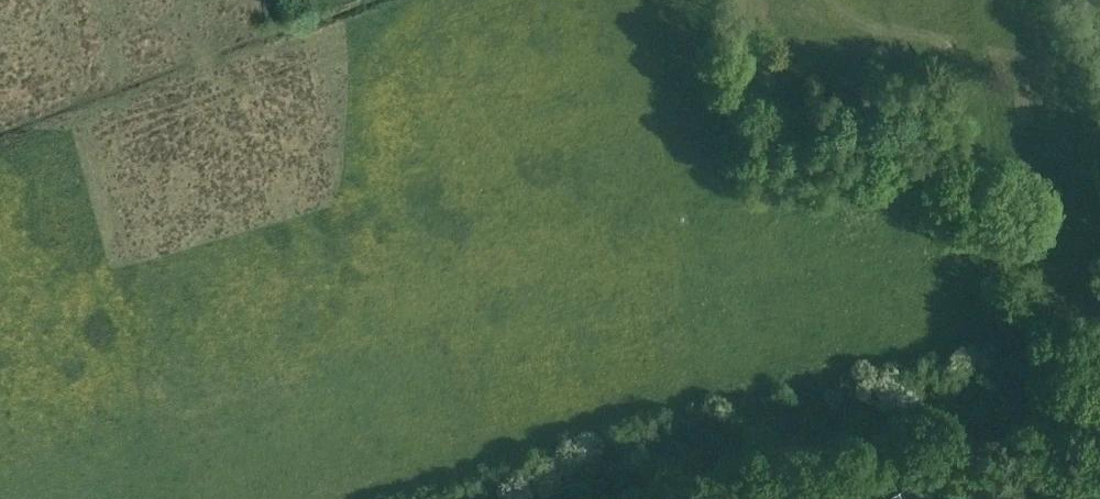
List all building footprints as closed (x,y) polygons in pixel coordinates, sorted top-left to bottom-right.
[(945,483),(937,470),(927,476),(935,489),(945,483)] [(917,479),(885,498),(929,498),(917,479)]
